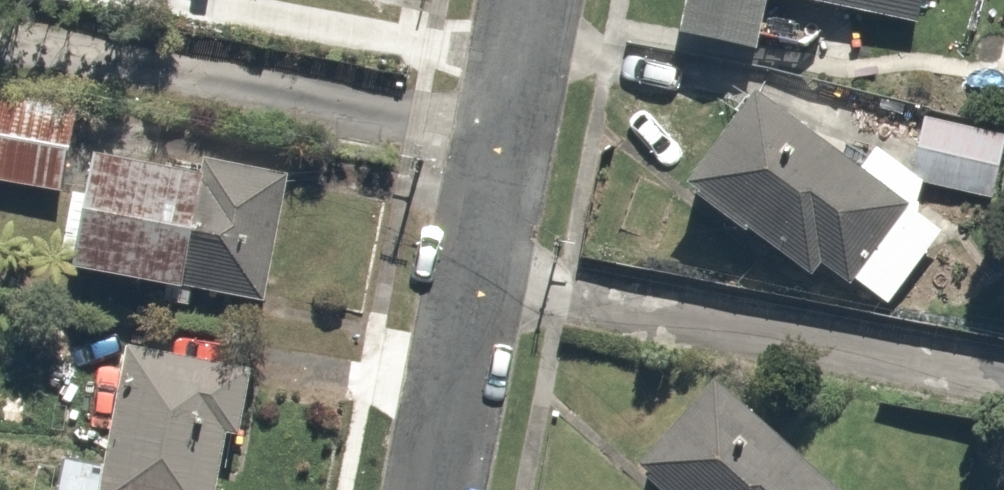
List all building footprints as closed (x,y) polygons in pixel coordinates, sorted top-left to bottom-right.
[(909,220),(762,96),(688,184),(835,308),(909,220)] [(0,97),(0,183),(73,198),(90,116),(0,97)] [(929,112),(912,174),(992,196),(1003,153),(1003,132),(929,112)] [(302,186),(108,153),(85,284),(280,317),(302,186)] [(126,356),(104,489),(251,489),(269,379),(126,356)] [(733,395),(668,467),(694,489),(838,489),(733,395)]
